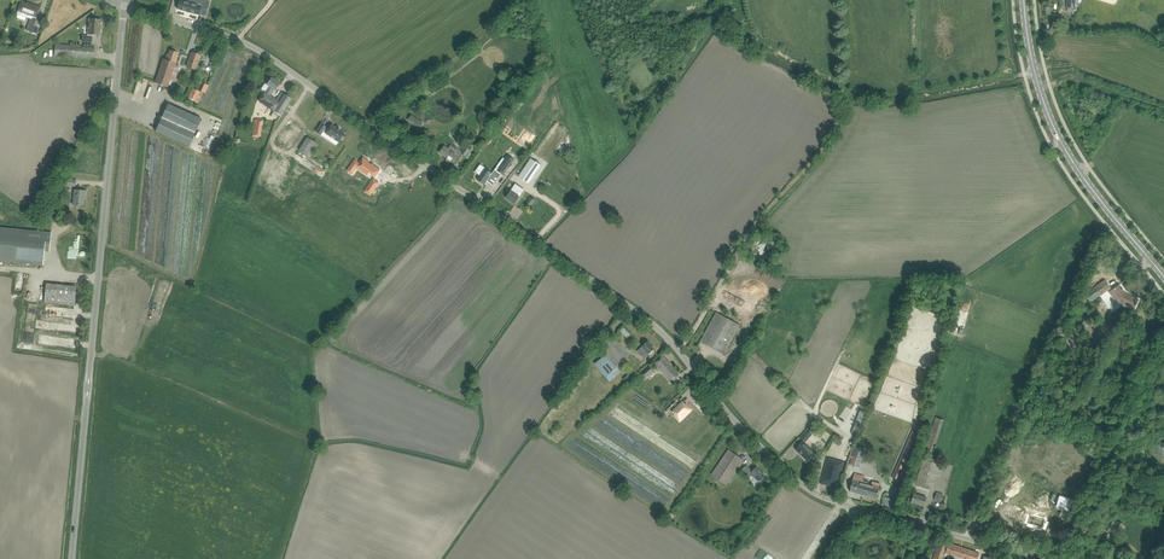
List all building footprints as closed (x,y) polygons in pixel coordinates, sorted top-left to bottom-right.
[(176,7),(177,8),(177,9),(199,15),(199,14),(206,16),(206,15),(205,15),(205,12),(206,12),(206,11),(202,10),(203,7),(207,8),(207,7),(208,1),(209,1),(206,0),(192,0),(191,0),(179,0),(179,1),(178,1),(176,7)] [(1067,8),(1068,8),(1068,11),(1075,11),(1075,7),(1075,4),(1075,0),(1067,0),(1067,8)] [(36,35),(36,33),(37,33),(41,21),(36,20),(37,17),(40,7),(31,4),(31,5),(27,4),(28,2),(26,2),(21,1),(18,11),(17,15),(30,19),(26,30),(33,32),(32,33),(36,35)] [(82,41),(86,41),(92,42),(92,36),(92,34),(100,35),(100,28),(99,28),(99,25),(100,20),(97,19),(95,19),(89,19),(88,37),(82,36),(82,41)] [(1052,37),(1056,29),(1051,27),(1047,34),(1052,37)] [(94,57),(95,47),(54,44),(54,55),(94,57)] [(165,60),(163,59),(155,82),(167,87),(177,58),(176,58),(177,53),(170,50),(169,54),(167,53),(165,60)] [(196,70),(201,55),(191,52),(186,66),(196,70)] [(280,115),(282,112),(292,98),(281,92),(276,100),(268,95),(273,89),(275,90),(280,83),(272,77),(266,84),(269,86),(259,101),(280,115)] [(138,80),(138,82),(133,81),(132,87),(142,88),(143,81),(138,80)] [(190,94),(189,97),(199,102),(201,97),(203,94),(202,93),(200,91),(193,88),(190,94)] [(201,118),(168,103),(155,131),(189,146),(201,118)] [(255,118),(253,136),(261,136),(263,119),(255,118)] [(289,121),(275,142),(286,150),(289,146),(290,147),(302,129),(289,121)] [(321,124),(316,132),(320,135),(322,131),(338,142),(344,133),(340,130),(340,129),(337,127),(336,128),(331,125),(328,130),(325,128),(325,127),(321,124)] [(307,137),(304,142),(299,150),(298,151),(301,153),(301,152),(310,157),(318,144),(307,137)] [(462,153),(467,156),(472,147),(467,144),(462,153)] [(440,153),(444,156),(448,158),(447,160),(450,162),(451,160),(455,163),(458,158),(462,152),(451,145),(449,148),(445,145),(440,153)] [(482,182),(484,184),(484,185),(487,181),(492,185),(493,186),(502,174),(503,175),(514,160),(514,159),(514,160),(508,155),(507,155),(505,159),(504,160),(506,162),(503,166),(500,165),(498,168),(497,167),(494,171),(493,171),(492,173),(492,172),(492,173),(481,165),(480,164),(475,172),(476,173),(476,172),(480,175),(477,180),(478,179),(481,181),(481,182),(482,183),(482,182)] [(355,160),(347,170),(348,171),(349,171),(353,173),(355,171),(357,168),(359,165),(365,169),(363,172),(364,172),(367,175),(369,172),(374,175),(375,173),(376,174),(376,175),(377,175),(380,169),(372,164),(368,162),(369,161),(364,157),(360,163),(355,160)] [(531,158),(519,176),(529,183),(541,165),(531,158)] [(374,178),(369,185),(371,187),(369,190),(370,191),(371,190),(372,192),(372,193),(379,183),(375,180),(376,180),(374,178)] [(515,204),(518,199),(524,190),(515,184),(506,198),(515,204)] [(72,204),(77,205),(83,205),(84,197),(85,197),(86,191),(74,189),(72,204)] [(0,228),(0,260),(43,264),(44,251),(49,252),(51,232),(28,230),(27,231),(0,228)] [(1105,280),(1085,294),(1091,302),(1111,288),(1105,280)] [(44,302),(68,304),(74,305),(76,286),(46,283),(44,302)] [(1134,308),(1135,305),(1138,299),(1127,294),(1127,295),(1124,293),(1125,292),(1119,285),(1110,291),(1117,303),(1119,301),(1120,302),(1134,308)] [(724,354),(727,349),(740,325),(717,313),(701,341),(724,354)] [(623,337),(627,334),(622,328),(619,331),(623,337)] [(64,343),(64,347),(70,347),(70,343),(72,343),(72,338),(61,338),(61,343),(64,343)] [(655,348),(648,341),(637,351),(644,359),(647,357),(646,356),(655,348)] [(607,354),(595,363),(605,377),(613,371),(616,376),(621,372),(617,367),(607,354)] [(662,355),(654,362),(672,382),(679,375),(671,365),(662,355)] [(655,369),(651,365),(641,374),(645,379),(655,369)] [(630,373),(623,379),(626,382),(633,376),(630,373)] [(685,405),(682,402),(673,411),(675,414),(674,415),(680,421),(692,409),(686,403),(685,405)] [(921,425),(924,426),(927,427),(930,413),(925,411),(921,425)] [(851,434),(860,415),(854,412),(846,432),(851,434)] [(853,433),(858,435),(864,418),(859,417),(853,433)] [(934,453),(935,448),(944,421),(937,419),(926,451),(934,453)] [(809,428),(801,438),(805,441),(813,432),(809,428)] [(833,437),(829,441),(835,445),(838,441),(833,437)] [(796,449),(798,451),(808,461),(815,453),(803,441),(796,449)] [(850,464),(859,467),(865,450),(856,447),(850,464)] [(726,485),(740,465),(743,460),(728,449),(711,475),(726,485)] [(897,454),(889,477),(898,480),(906,457),(897,454)] [(840,483),(841,477),(845,463),(827,458),(820,483),(831,486),(832,481),(840,483)] [(913,486),(929,491),(930,487),(932,487),(934,487),(937,477),(940,478),(942,472),(939,471),(941,465),(926,460),(918,483),(914,481),(913,486)] [(752,474),(759,481),(763,477),(764,476),(765,475),(757,467),(752,471),(746,465),(742,469),(748,475),(750,477),(752,474)] [(864,476),(854,473),(850,491),(876,498),(880,483),(873,481),(871,485),(868,484),(869,482),(863,480),(864,476)] [(937,492),(934,500),(941,502),(944,494),(937,492)] [(924,506),(926,497),(914,494),(911,502),(916,504),(916,503),(924,505),(923,506),(924,506)] [(1062,500),(1060,508),(1064,509),(1069,511),(1072,499),(1063,497),(1062,500)] [(1017,513),(1015,520),(1042,527),(1045,519),(1029,515),(1029,517),(1017,513)] [(993,531),(999,526),(993,518),(987,523),(993,531)] [(1120,531),(1122,526),(1123,524),(1117,521),(1116,523),(1113,521),(1109,528),(1113,530),(1114,528),(1120,531)] [(946,548),(947,543),(940,540),(933,558),(942,558),(946,548)] [(947,549),(944,556),(951,558),(952,556),(961,558),(963,558),(964,558),(977,558),(979,553),(949,543),(947,549)]
